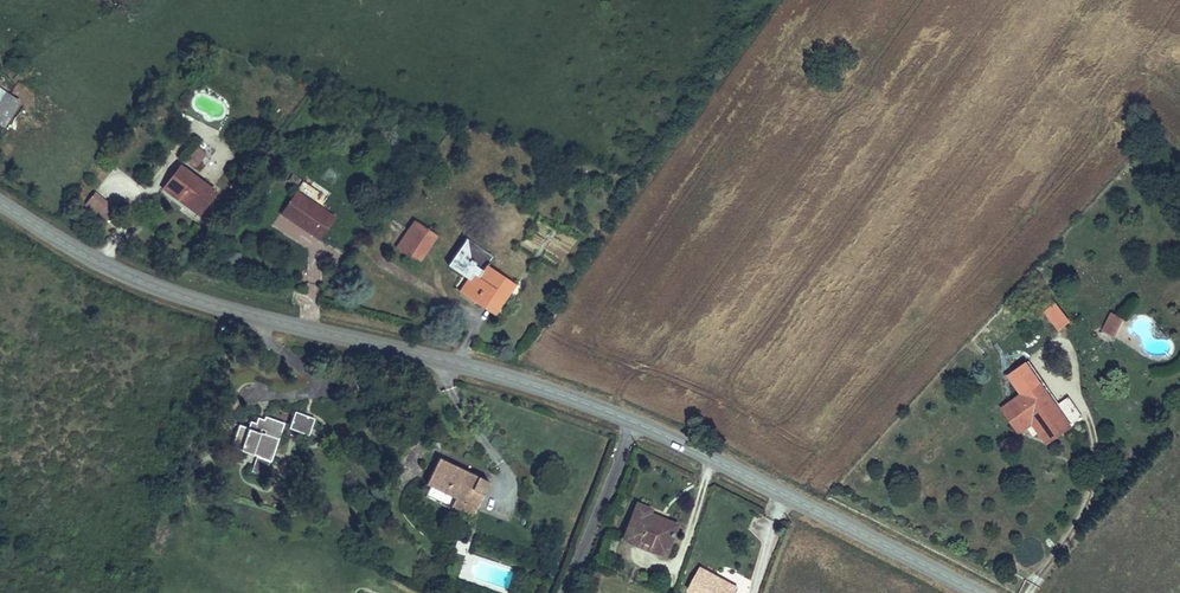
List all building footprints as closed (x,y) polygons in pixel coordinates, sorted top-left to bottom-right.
[(4,92),(0,98),(0,124),(2,125),(18,100),(4,92)] [(193,150),(184,162),(193,169),(202,156),(193,150)] [(183,194),(194,179),(178,168),(167,184),(183,194)] [(202,207),(213,191),(201,183),(204,179),(197,175),(194,179),(183,194),(202,207)] [(342,209),(302,183),(286,208),(325,234),(342,209)] [(183,194),(167,184),(162,191),(197,215),(202,207),(183,194)] [(94,193),(85,205),(106,221),(115,209),(94,193)] [(440,233),(417,218),(400,244),(422,259),(440,233)] [(460,262),(459,247),(469,247),(468,243),(458,243),(446,261),(456,268),(460,262)] [(468,275),(460,288),(484,304),(491,293),(502,300),(516,280),(488,262),(489,260),(469,247),(459,247),(460,262),(456,268),(468,275)] [(1056,332),(1070,323),(1055,300),(1041,310),(1056,332)] [(1115,338),(1124,320),(1109,312),(1100,330),(1115,338)] [(1044,382),(1014,403),(1025,419),(1039,409),(1051,426),(1067,414),(1060,404),(1044,382)] [(1025,419),(1014,403),(1006,409),(1023,432),(1036,423),(1050,442),(1088,414),(1075,394),(1060,404),(1067,414),(1051,426),(1039,409),(1025,419)] [(302,414),(295,432),(314,440),(322,422),(302,414)] [(232,454),(272,469),(289,425),(272,419),(268,430),(261,427),(258,435),(240,429),(232,454)] [(492,487),(442,463),(429,489),(479,512),(492,487)] [(638,511),(622,547),(661,563),(668,547),(674,550),(681,534),(650,521),(651,516),(638,511)] [(470,554),(457,549),(453,558),(467,564),(470,554)] [(691,592),(736,592),(701,574),(691,592)]
